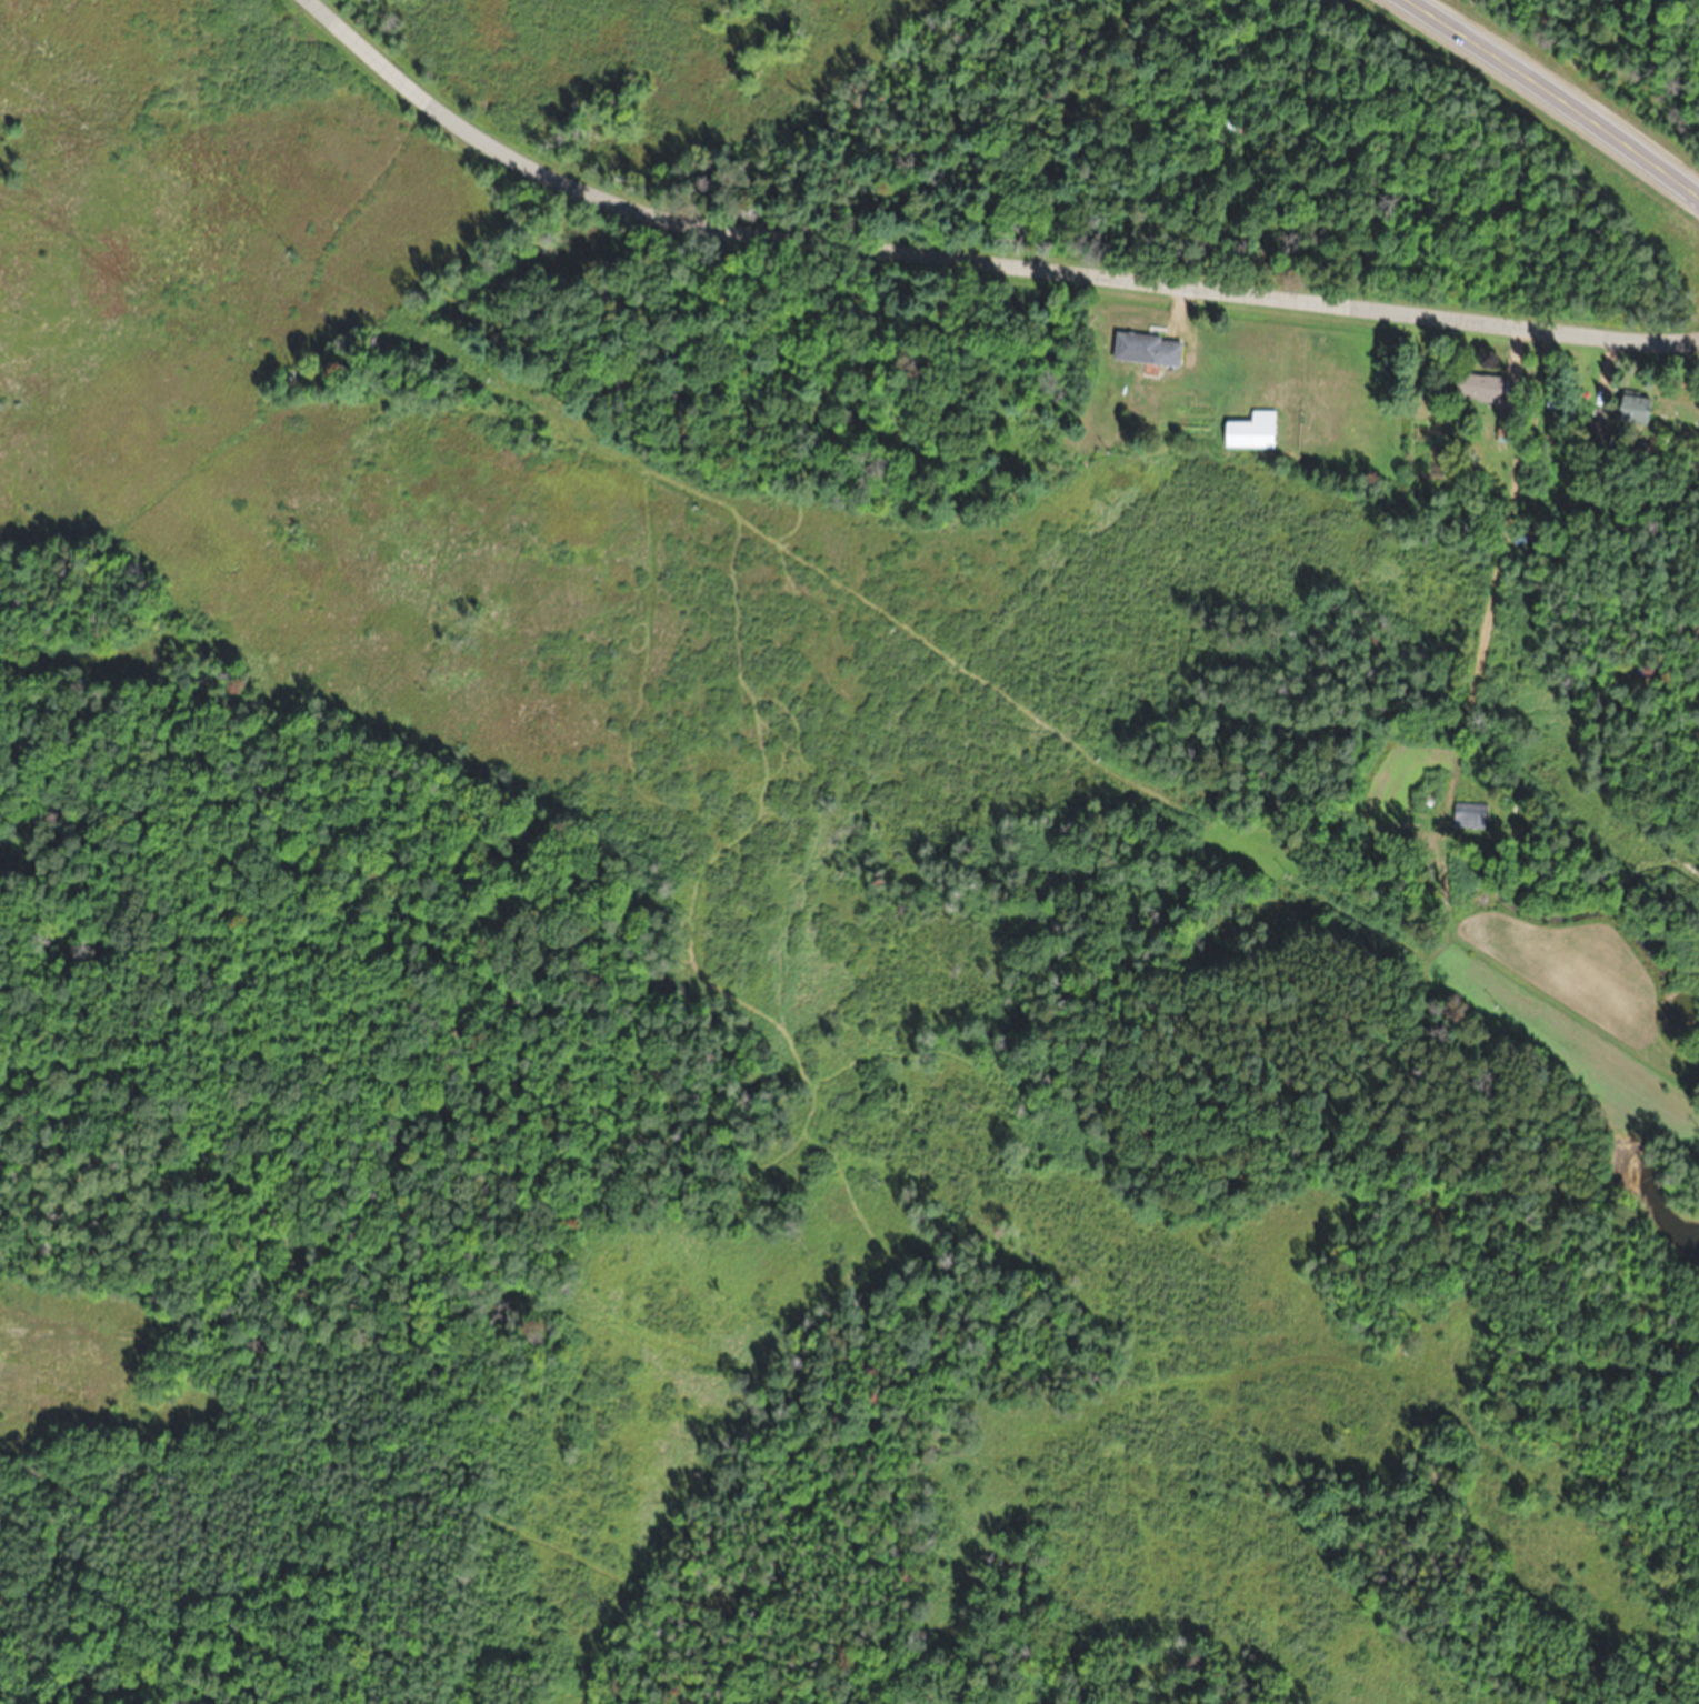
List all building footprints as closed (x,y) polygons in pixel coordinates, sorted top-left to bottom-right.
[(1115,332),(1112,359),(1179,366),(1182,339),(1115,332)] [(1502,376),(1456,372),(1454,398),(1499,402),(1502,376)] [(1651,395),(1621,392),(1618,421),(1647,424),(1651,395)] [(1225,446),(1273,446),(1273,410),(1251,410),(1251,421),(1225,421),(1225,446)] [(1453,828),(1485,828),(1485,812),(1475,812),(1475,801),(1453,801),(1453,828)]
